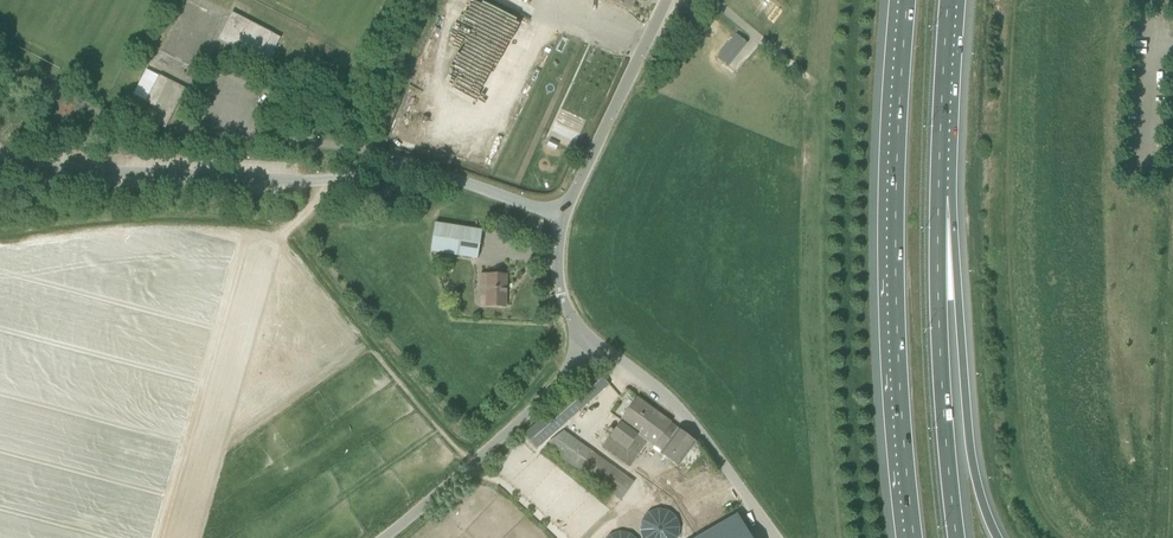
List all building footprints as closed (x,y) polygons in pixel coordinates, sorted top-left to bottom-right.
[(634,0),(611,0),(612,1),(630,10),(634,0)] [(218,40),(261,62),(267,65),(281,39),(232,13),(218,40)] [(736,33),(717,58),(729,67),(748,42),(736,33)] [(155,106),(148,119),(166,128),(186,89),(159,75),(146,101),(155,106)] [(478,258),(482,230),(435,223),(431,251),(478,258)] [(481,296),(486,296),(486,306),(505,307),(506,275),(481,274),(481,296)] [(536,449),(588,403),(575,389),(524,434),(536,449)] [(648,441),(653,445),(670,422),(637,398),(602,446),(629,466),(648,441)] [(696,442),(696,441),(679,429),(679,428),(670,422),(653,445),(662,451),(660,453),(678,466),(696,442)] [(620,500),(634,481),(563,430),(549,442),(559,456),(620,500)] [(739,513),(696,537),(753,537),(739,513)] [(661,520),(634,530),(637,537),(668,537),(661,520)]
